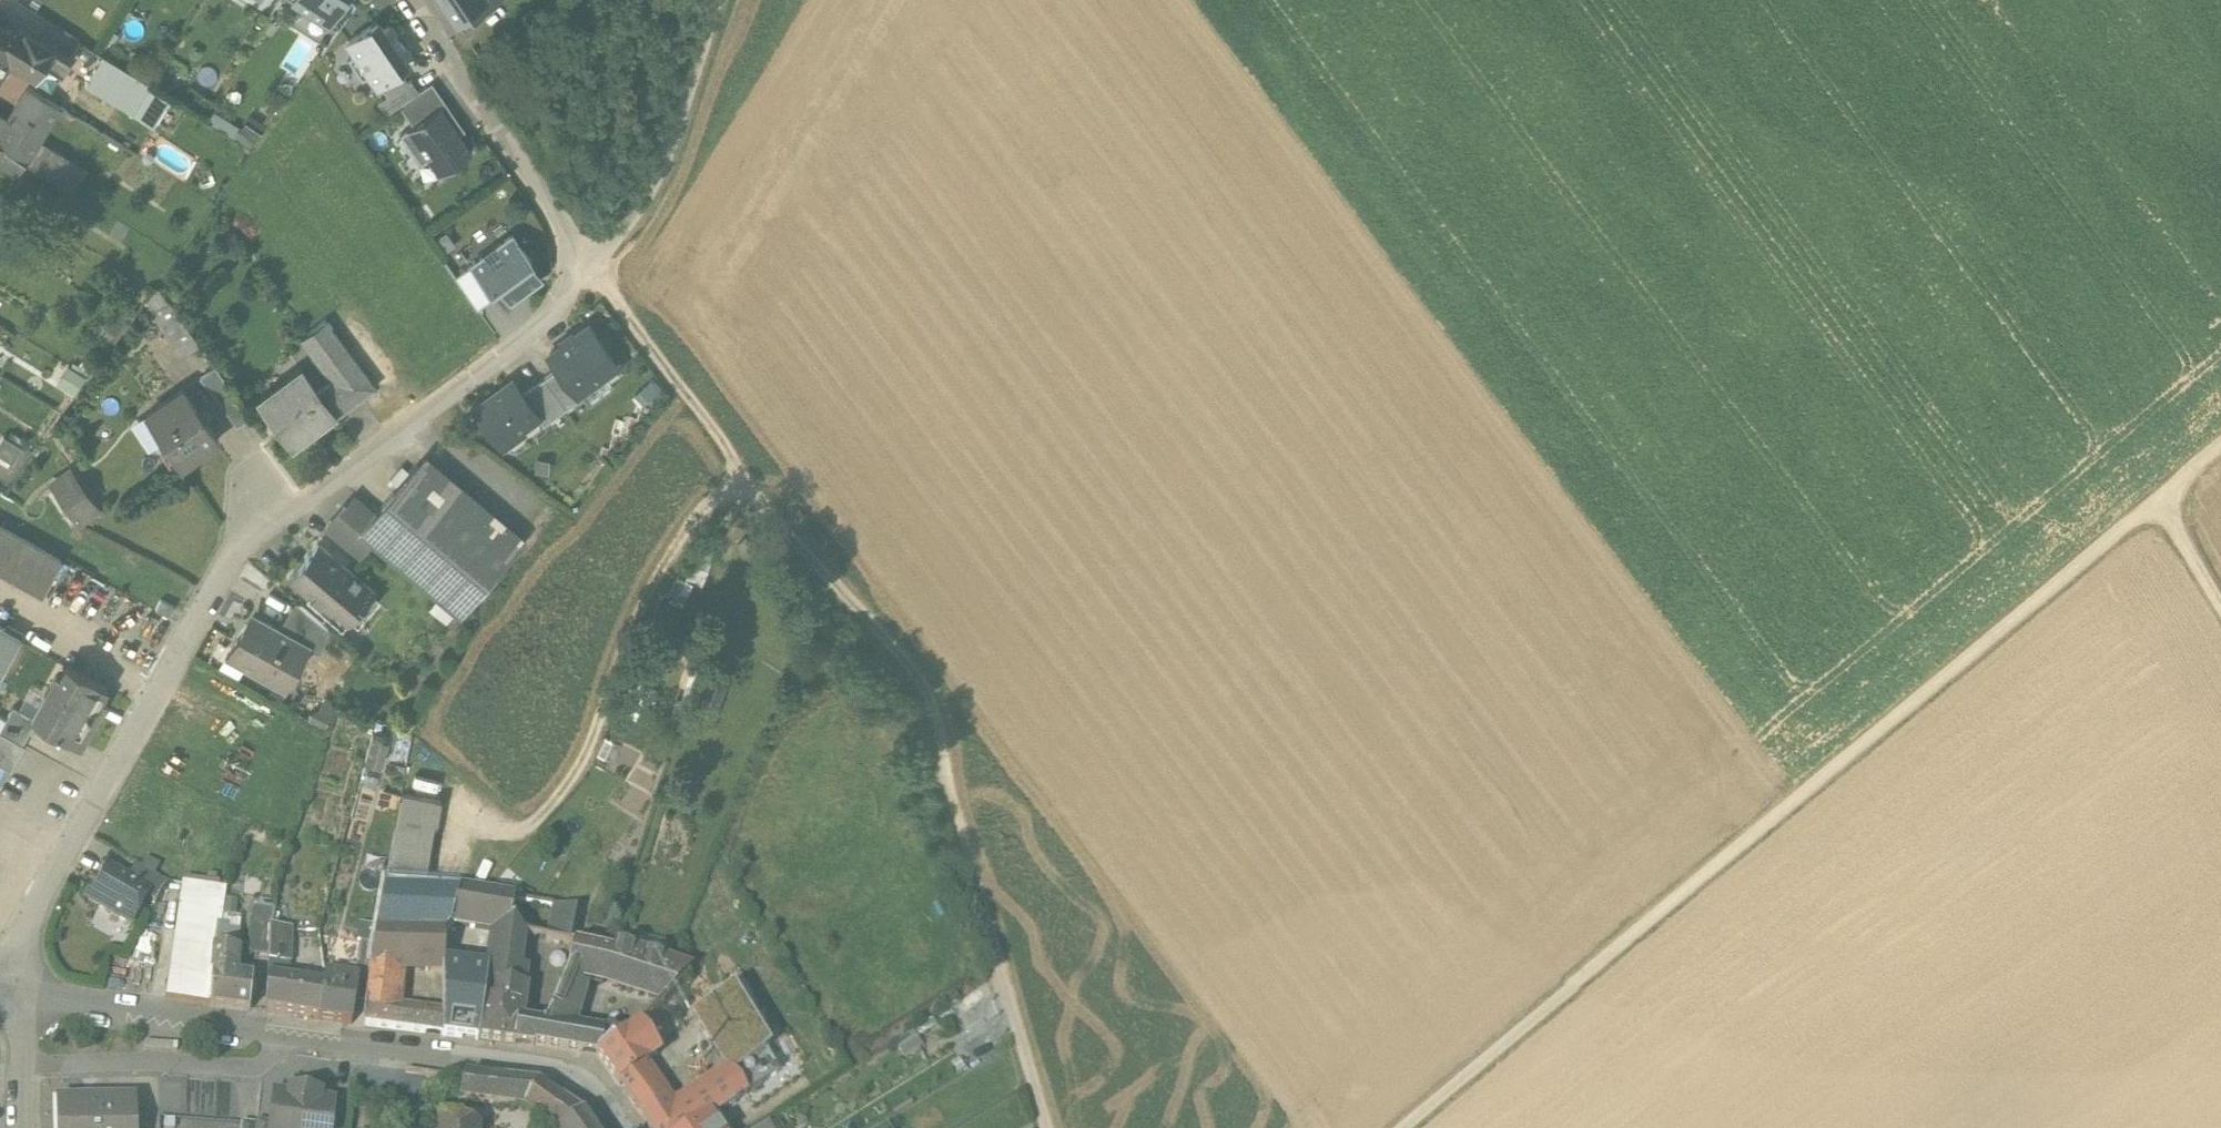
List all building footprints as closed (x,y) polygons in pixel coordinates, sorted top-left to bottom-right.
[(293,2),(328,23),(341,0),(295,0),(293,2)] [(456,23),(490,0),(440,0),(456,23)] [(377,22),(347,42),(356,54),(369,74),(377,87),(379,85),(401,71),(407,66),(402,58),(409,54),(389,24),(382,30),(377,22)] [(2,69),(9,58),(37,75),(45,61),(61,71),(69,57),(25,29),(21,35),(0,25),(0,68),(2,69)] [(369,74),(356,54),(348,59),(362,80),(369,74)] [(170,98),(102,56),(84,85),(153,127),(170,98)] [(408,82),(401,71),(379,85),(387,96),(408,82)] [(408,82),(387,96),(378,102),(386,114),(398,106),(419,92),(411,80),(408,82)] [(28,86),(3,126),(0,130),(0,145),(1,146),(71,191),(84,169),(38,140),(59,105),(28,86)] [(419,92),(398,106),(413,126),(440,107),(426,87),(419,92)] [(438,174),(471,152),(440,107),(413,126),(401,135),(421,165),(428,161),(438,174)] [(258,145),(269,119),(249,111),(244,122),(214,109),(208,123),(258,145)] [(483,259),(471,268),(472,269),(491,293),(498,288),(510,304),(541,282),(528,265),(531,263),(512,238),(498,248),(496,246),(481,257),(483,259)] [(495,299),(491,293),(472,269),(455,280),(477,313),(495,299)] [(170,302),(152,315),(183,358),(199,346),(170,302)] [(332,384),(359,366),(326,323),(300,341),(332,384)] [(617,369),(589,330),(549,359),(558,372),(578,398),(617,369)] [(85,378),(67,366),(56,385),(74,396),(85,378)] [(318,394),(334,416),(336,419),(377,391),(359,366),(332,384),(318,394)] [(236,429),(250,420),(216,371),(201,380),(236,429)] [(274,399),(269,394),(258,403),(291,448),(316,430),(334,416),(318,394),(301,371),(287,381),(291,386),(274,399)] [(581,402),(578,398),(558,372),(543,382),(566,413),(581,402)] [(566,413),(543,382),(522,398),(537,419),(544,429),(566,413)] [(537,419),(522,398),(513,386),(475,413),(504,453),(521,440),(518,434),(537,419)] [(218,442),(184,392),(145,418),(180,469),(218,442)] [(3,436),(0,441),(0,455),(11,462),(21,448),(3,436)] [(517,554),(416,467),(373,516),(357,534),(369,544),(459,621),(517,554)] [(94,511),(71,475),(51,488),(76,523),(94,511)] [(357,534),(373,516),(355,500),(346,510),(344,508),(326,528),(357,555),(369,544),(357,534)] [(41,595),(60,560),(0,526),(0,572),(41,595)] [(335,612),(349,624),(375,596),(318,546),(288,580),(331,616),(335,612)] [(156,610),(170,617),(175,608),(162,600),(156,610)] [(283,633),(299,643),(317,652),(330,632),(297,606),(283,633)] [(283,633),(256,617),(242,643),(237,641),(228,657),(282,690),(298,662),(290,658),(299,643),(283,633)] [(0,626),(0,674),(21,638),(0,626)] [(36,721),(35,723),(58,735),(60,732),(76,741),(91,715),(93,716),(101,702),(99,701),(106,689),(66,666),(59,678),(55,676),(44,695),(48,697),(35,720),(36,721)] [(660,671),(646,666),(641,681),(654,686),(660,671)] [(22,747),(35,723),(36,721),(35,720),(13,707),(0,730),(0,734),(22,747)] [(388,736),(373,732),(365,762),(381,765),(388,736)] [(23,747),(22,747),(0,734),(0,765),(11,771),(18,759),(17,758),(23,747)] [(596,757),(606,761),(614,744),(604,740),(596,757)] [(384,893),(422,894),(440,801),(404,793),(384,893)] [(136,864),(129,878),(132,886),(147,895),(145,897),(156,901),(166,882),(136,864)] [(125,879),(103,865),(85,898),(131,924),(145,897),(147,895),(132,886),(129,878),(125,879)] [(174,1000),(209,1005),(216,949),(218,925),(223,891),(185,885),(174,1000)] [(505,935),(514,900),(508,899),(509,895),(502,894),(501,899),(485,895),(459,892),(459,894),(450,926),(493,933),(505,935)] [(369,989),(396,993),(394,1012),(426,1016),(443,1018),(442,968),(445,933),(450,926),(459,894),(422,894),(384,893),(376,932),(371,966),(369,989)] [(247,956),(269,958),(269,932),(275,908),(271,907),(270,911),(255,909),(247,956)] [(552,910),(546,942),(571,947),(578,915),(552,910)] [(216,949),(238,951),(240,937),(226,936),(227,926),(218,925),(216,949)] [(357,956),(355,967),(354,974),(356,974),(354,982),(358,982),(355,1002),(368,1004),(369,989),(371,966),(376,932),(359,930),(357,943),(360,944),(357,956)] [(268,977),(287,980),(291,933),(269,932),(269,958),(268,977)] [(514,937),(505,935),(493,933),(487,974),(483,1002),(494,1003),(497,986),(521,989),(516,973),(508,972),(514,937)] [(622,990),(633,1001),(657,1008),(686,976),(663,961),(615,946),(613,953),(576,945),(567,972),(555,1001),(575,1006),(584,976),(625,987),(622,990)] [(238,951),(216,949),(209,1005),(251,1010),(253,982),(235,980),(238,951)] [(344,980),(323,977),(322,986),(318,1018),(352,1024),(355,1002),(358,982),(354,982),(356,974),(354,974),(355,967),(346,965),(344,980)] [(443,1018),(442,1035),(462,1037),(467,971),(442,968),(443,1018)] [(467,971),(462,1037),(478,1039),(483,1002),(487,974),(467,971)] [(265,1010),(318,1018),(322,986),(287,980),(268,977),(265,1010)] [(483,1002),(478,1039),(516,1043),(521,989),(497,986),(494,1003),(483,1002)] [(369,989),(368,1004),(365,1026),(425,1033),(426,1016),(394,1012),(396,993),(369,989)] [(730,995),(697,1015),(733,1072),(671,1114),(650,1084),(631,1098),(651,1127),(695,1127),(710,1118),(778,1071),(730,995)] [(535,1044),(582,1052),(586,1032),(569,1029),(575,1006),(555,1001),(545,1025),(534,1024),(532,1045),(534,1046),(535,1044)] [(426,1016),(425,1033),(442,1035),(443,1018),(426,1016)] [(619,1038),(597,1054),(620,1086),(641,1069),(658,1056),(640,1028),(638,1025),(632,1029),(619,1038)] [(601,1035),(597,1054),(619,1038),(610,1025),(601,1035)] [(586,1032),(582,1052),(597,1054),(601,1035),(586,1032)] [(631,1098),(650,1084),(641,1069),(620,1086),(631,1098)] [(537,1116),(556,1098),(538,1084),(465,1076),(462,1099),(527,1109),(537,1116)] [(274,1094),(270,1124),(269,1127),(301,1127),(306,1093),(300,1092),(297,1094),(297,1097),(274,1094)] [(306,1093),(301,1127),(331,1127),(334,1102),(313,1099),(313,1096),(311,1094),(306,1093)] [(136,1098),(96,1099),(97,1127),(137,1127),(136,1098)] [(548,1126),(571,1107),(556,1098),(537,1116),(548,1126)] [(96,1099),(56,1100),(57,1127),(97,1127),(96,1099)] [(582,1114),(571,1107),(548,1126),(551,1127),(563,1127),(582,1114)] [(582,1114),(563,1127),(591,1127),(582,1114)] [(220,1116),(163,1115),(163,1127),(220,1127),(220,1116)] [(442,1117),(441,1127),(476,1127),(462,1118),(442,1117)] [(710,1118),(695,1127),(717,1127),(710,1118)]
